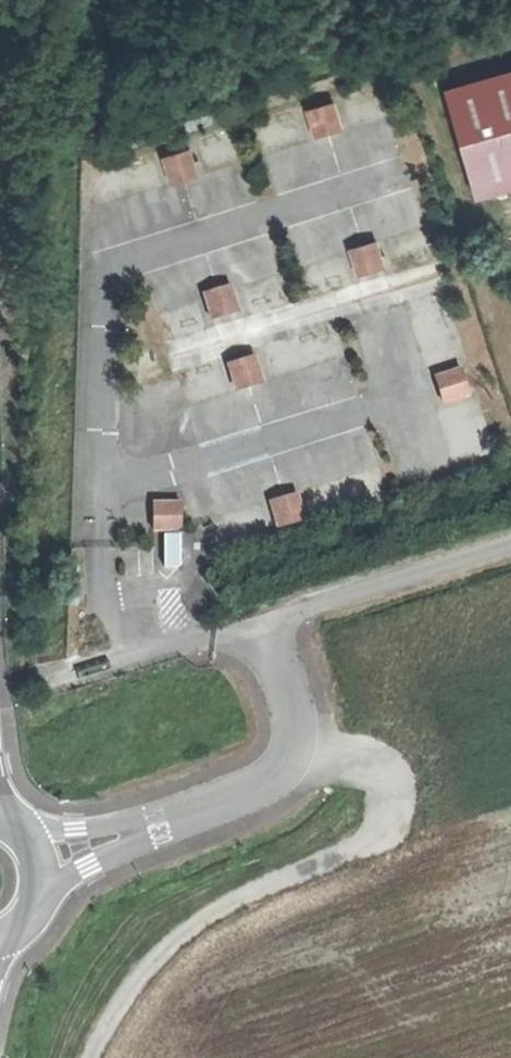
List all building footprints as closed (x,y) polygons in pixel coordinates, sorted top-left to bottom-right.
[(454,82),(481,195),(510,188),(510,68),(454,82)] [(306,111),(310,124),(313,123),(338,116),(335,103),(306,111)] [(342,130),(338,116),(313,123),(317,137),(342,130)] [(393,116),(362,124),(370,155),(401,147),(393,116)] [(312,144),(282,150),(287,180),(318,175),(312,144)] [(163,159),(167,171),(193,163),(189,150),(163,159)] [(198,176),(193,163),(167,171),(171,185),(198,176)] [(351,249),(355,263),(381,255),(377,241),(351,249)] [(385,268),(381,255),(355,263),(359,276),(385,268)] [(205,294),(210,307),(236,298),(232,285),(205,294)] [(240,310),(236,298),(210,307),(214,319),(240,310)] [(229,364),(233,377),(260,369),(256,356),(229,364)] [(264,382),(260,369),(233,377),(237,390),(264,382)] [(448,374),(457,399),(470,395),(461,369),(448,374)] [(445,404),(457,399),(448,374),(435,378),(445,404)] [(272,502),(277,516),(303,507),(299,494),(272,502)] [(155,503),(155,530),(182,531),(183,504),(155,503)] [(307,520),(303,507),(277,516),(280,528),(307,520)] [(73,592),(72,605),(80,605),(81,593),(73,592)]
